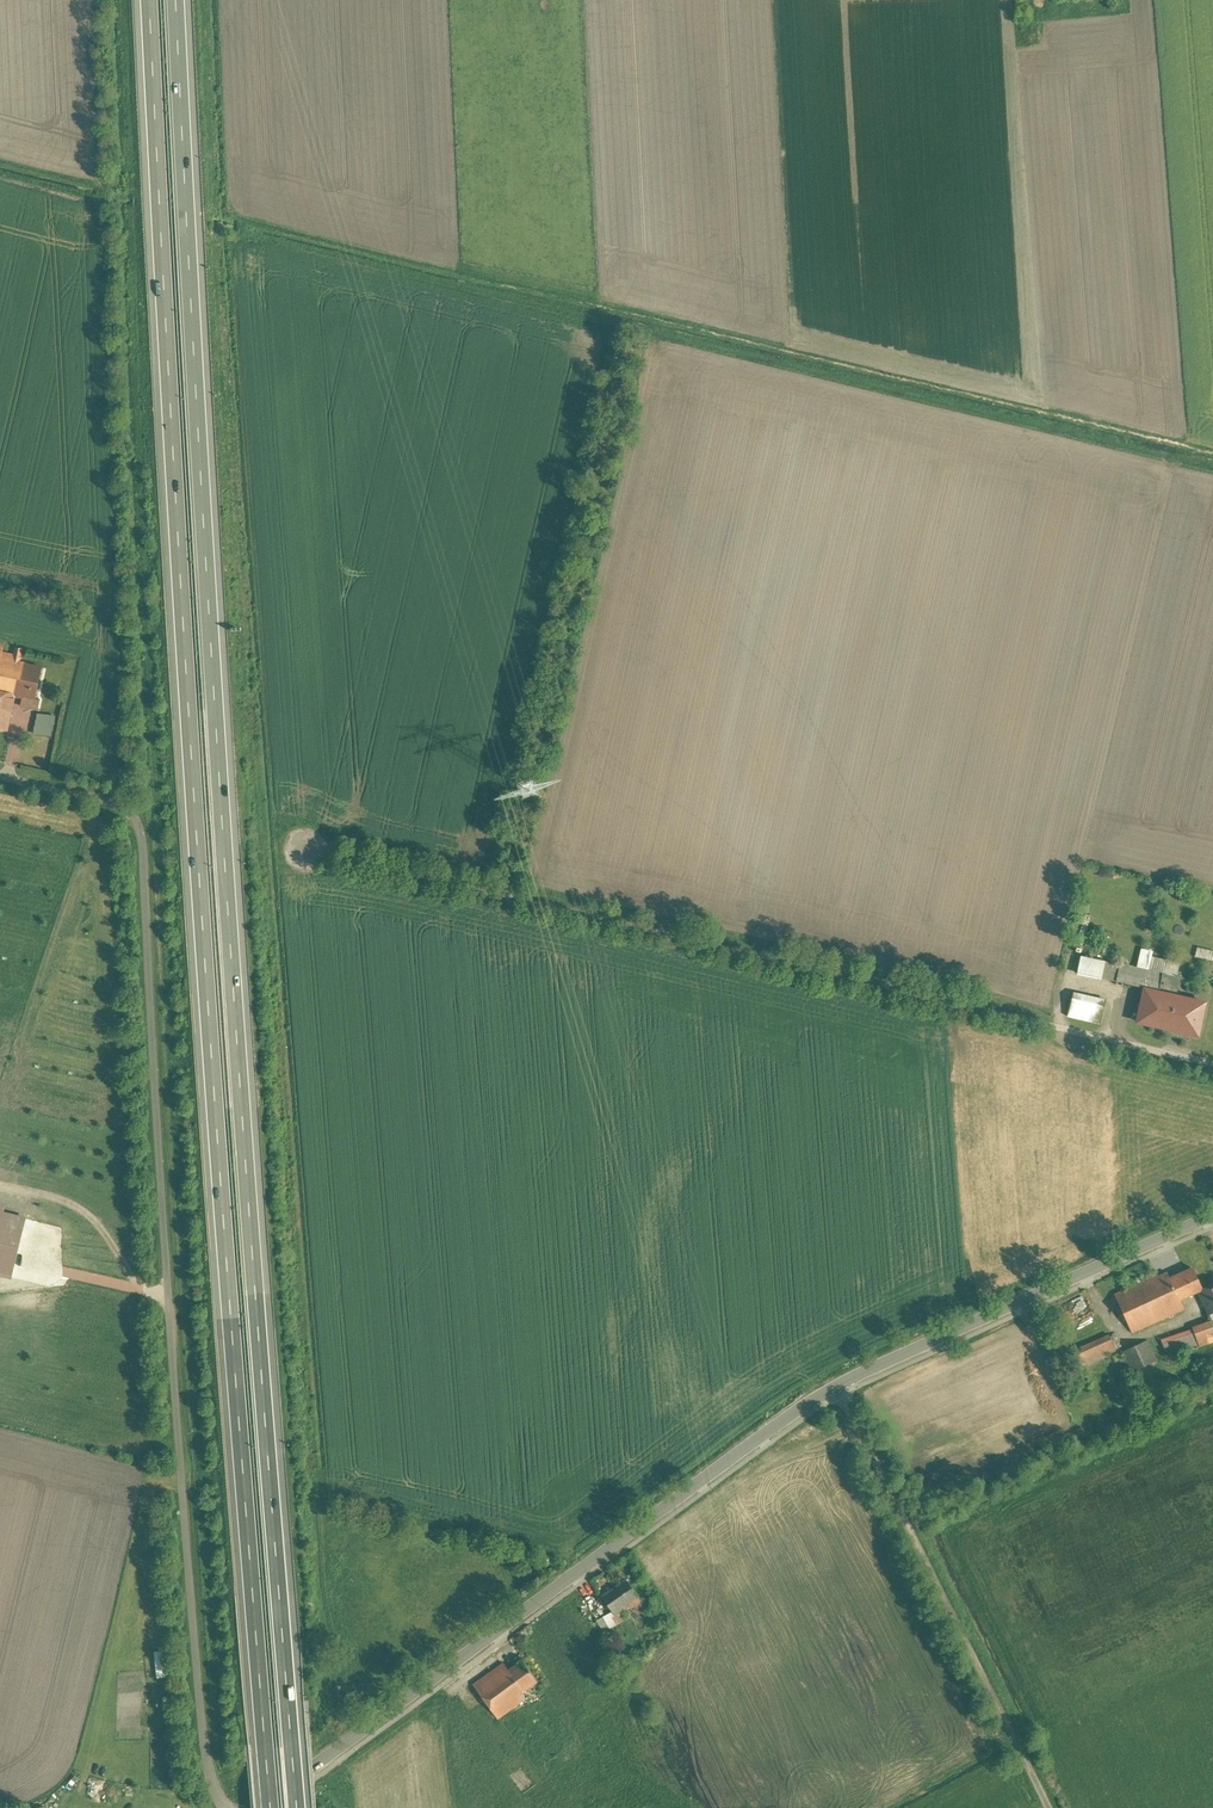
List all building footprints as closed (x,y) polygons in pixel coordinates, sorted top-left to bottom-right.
[(0,644),(0,732),(7,733),(13,699),(20,700),(18,711),(39,715),(41,701),(37,700),(43,668),(20,664),(23,651),(14,649),(13,655),(2,653),(4,645),(0,644)] [(1197,955),(1212,959),(1212,950),(1199,946),(1197,955)] [(1111,963),(1087,958),(1083,976),(1107,981),(1111,963)] [(1152,990),(1145,1025),(1208,1038),(1212,1013),(1212,1003),(1152,990)] [(1105,1027),(1111,1002),(1080,994),(1073,1019),(1105,1027)] [(11,1278),(26,1216),(3,1211),(5,1204),(0,1203),(0,1276),(11,1278)] [(1167,1271),(1113,1295),(1130,1334),(1184,1310),(1180,1301),(1197,1294),(1204,1291),(1203,1288),(1194,1268),(1170,1279),(1167,1271)] [(1207,1316),(1212,1313),(1212,1283),(1203,1288),(1204,1291),(1197,1294),(1207,1316)] [(1167,1339),(1172,1354),(1201,1344),(1202,1346),(1212,1342),(1212,1321),(1197,1327),(1197,1328),(1167,1339)] [(1120,1351),(1114,1334),(1084,1347),(1091,1363),(1120,1351)] [(1149,1340),(1126,1352),(1136,1371),(1159,1360),(1149,1340)] [(604,1596),(616,1615),(641,1599),(629,1580),(604,1596)] [(504,1661),(473,1684),(498,1719),(523,1701),(520,1697),(540,1682),(525,1661),(511,1671),(504,1661)]
